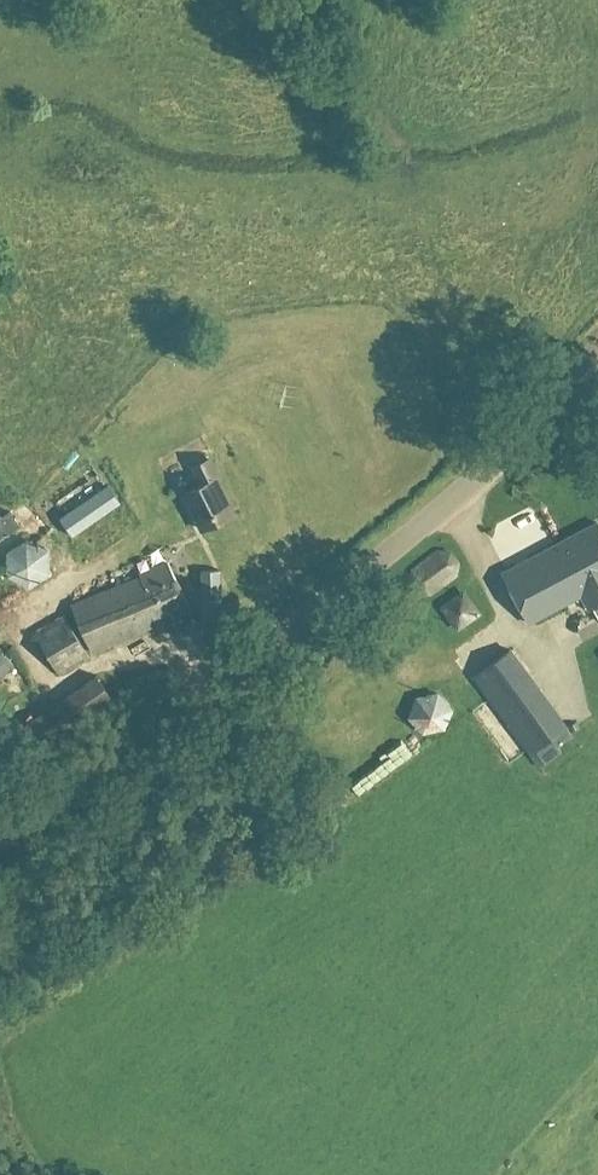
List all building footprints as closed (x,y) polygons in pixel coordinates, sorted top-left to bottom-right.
[(201,484),(184,493),(202,529),(235,512),(217,476),(218,475),(210,458),(192,467),(201,484)] [(75,515),(86,528),(123,499),(112,486),(75,515)] [(500,532),(517,566),(503,574),(527,619),(580,591),(589,609),(597,605),(597,522),(563,541),(546,508),(500,532)] [(31,532),(23,518),(0,531),(0,550),(31,532)] [(23,586),(57,577),(49,547),(15,556),(23,586)] [(450,551),(439,551),(414,570),(411,579),(418,590),(430,592),(455,575),(458,562),(450,551)] [(195,614),(169,563),(140,576),(141,578),(72,606),(94,654),(159,626),(161,631),(195,614)] [(0,606),(0,635),(14,627),(1,605),(0,606)] [(36,632),(60,674),(89,658),(66,616),(36,632)] [(0,653),(0,724),(1,725),(39,704),(9,646),(0,653)] [(476,676),(533,753),(542,766),(562,750),(559,745),(573,735),(567,728),(511,651),(476,676)] [(96,676),(83,685),(100,709),(113,699),(96,676)] [(450,732),(450,708),(423,708),(424,732),(450,732)]
